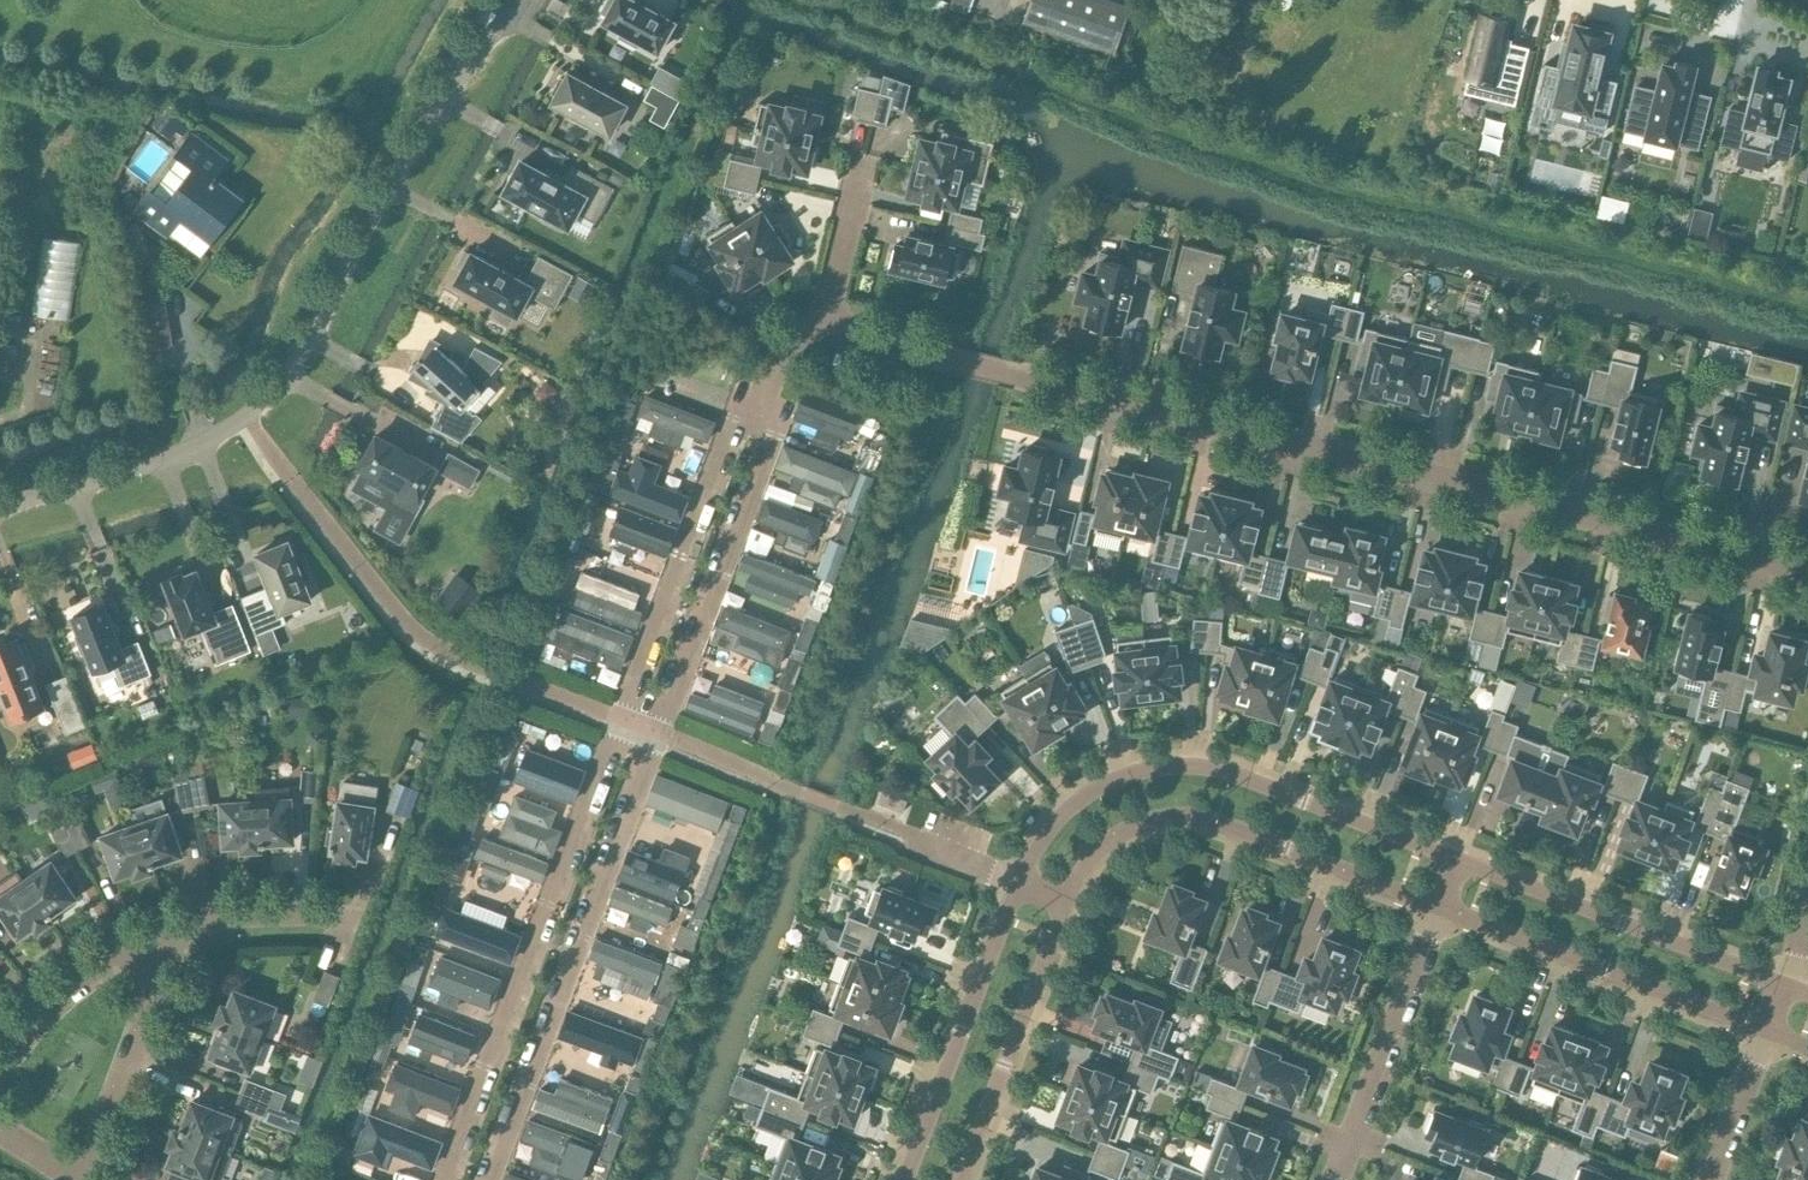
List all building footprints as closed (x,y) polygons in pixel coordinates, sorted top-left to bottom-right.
[(603,11),(608,14),(605,21),(623,31),(620,36),(638,46),(641,41),(659,51),(676,21),(637,0),(609,0),(603,11)] [(1115,0),(1031,0),(1024,20),(1115,52),(1131,6),(1115,0)] [(1259,0),(1226,0),(1256,10),(1259,0)] [(1293,0),(1277,0),(1274,8),(1289,12),(1293,0)] [(1480,13),(1465,75),(1469,76),(1465,92),(1516,105),(1530,47),(1506,41),(1511,20),(1480,13)] [(1589,108),(1586,122),(1606,127),(1618,81),(1597,76),(1603,52),(1608,53),(1613,30),(1595,26),(1594,31),(1576,26),(1571,47),(1566,46),(1561,67),(1545,63),(1534,109),(1554,114),(1558,100),(1589,108)] [(1645,137),(1676,145),(1677,142),(1698,147),(1709,104),(1688,99),(1696,66),(1677,61),(1676,66),(1664,63),(1657,91),(1636,86),(1625,129),(1646,134),(1645,137)] [(1753,90),(1754,90),(1748,113),(1730,108),(1722,143),(1741,148),(1742,146),(1770,153),(1769,155),(1788,160),(1797,125),(1779,121),(1784,102),(1790,103),(1794,84),(1789,83),(1790,79),(1776,75),(1777,70),(1773,70),(1773,69),(1763,67),(1760,66),(1757,76),(1756,76),(1753,90)] [(679,95),(687,80),(661,67),(653,82),(679,95)] [(557,95),(553,102),(574,114),(571,118),(588,127),(590,122),(611,134),(627,104),(569,73),(565,80),(561,77),(552,93),(557,95)] [(880,92),(872,122),(887,126),(888,124),(887,124),(891,107),(894,95),(907,99),(911,84),(885,75),(880,92)] [(680,99),(653,85),(646,99),(659,106),(652,118),(665,126),(680,99)] [(860,87),(853,115),(859,116),(858,119),(870,122),(872,122),(880,92),(877,91),(860,87)] [(755,129),(816,143),(821,119),(819,119),(820,116),(803,112),(803,109),(790,106),(790,109),(761,102),(755,129)] [(810,168),(816,143),(755,129),(754,130),(766,133),(759,159),(777,163),(776,166),(789,169),(790,166),(807,170),(808,167),(810,168)] [(943,131),(941,141),(940,144),(923,140),(922,143),(920,142),(914,166),(984,183),(994,143),(943,131)] [(152,192),(137,211),(166,233),(180,214),(210,237),(222,222),(217,218),(234,195),(210,177),(224,159),(193,136),(179,156),(196,169),(170,205),(152,192)] [(755,194),(761,165),(760,164),(760,165),(731,158),(724,186),(753,193),(755,194)] [(522,161),(506,191),(549,214),(546,220),(562,228),(565,223),(569,225),(577,210),(595,220),(613,188),(574,167),(564,184),(522,161)] [(984,184),(984,183),(914,166),(908,191),(910,191),(910,194),(927,198),(926,201),(939,204),(940,201),(957,205),(964,179),(984,184)] [(950,225),(980,232),(984,218),(955,211),(955,210),(953,210),(950,225)] [(733,220),(732,221),(767,275),(768,274),(790,260),(788,257),(789,256),(784,248),(794,242),(780,220),(770,226),(762,213),(738,228),(733,220)] [(732,221),(708,236),(724,262),(721,264),(734,285),(738,283),(740,287),(764,272),(766,275),(767,275),(732,221)] [(986,233),(980,232),(950,225),(946,241),(947,242),(947,241),(982,249),(986,233)] [(43,237),(32,314),(71,320),(82,243),(43,237)] [(954,278),(960,252),(954,251),(954,248),(933,243),(933,240),(920,237),(920,240),(906,237),(904,247),(896,245),(890,266),(925,274),(924,279),(941,283),(943,279),(947,280),(947,277),(954,278)] [(1078,298),(1093,302),(1088,324),(1092,325),(1090,329),(1108,334),(1109,329),(1119,332),(1126,303),(1129,304),(1132,291),(1129,290),(1132,278),(1158,285),(1167,252),(1127,242),(1123,258),(1101,253),(1095,274),(1085,272),(1078,298)] [(1183,244),(1182,249),(1172,288),(1199,295),(1196,306),(1193,306),(1190,319),(1193,319),(1186,348),(1196,351),(1195,355),(1212,359),(1213,355),(1217,356),(1222,334),(1237,337),(1244,311),(1229,307),(1233,290),(1215,285),(1223,254),(1183,244)] [(472,251),(471,254),(465,251),(457,266),(462,269),(455,282),(498,305),(492,315),(509,325),(515,314),(518,316),(530,294),(556,308),(574,274),(540,255),(526,281),(472,251)] [(709,289),(678,273),(668,291),(701,308),(711,289),(709,289)] [(581,276),(572,294),(589,304),(599,285),(581,276)] [(1341,337),(1349,307),(1332,303),(1330,314),(1309,309),(1307,320),(1284,315),(1279,337),(1283,338),(1276,366),(1280,367),(1279,371),(1293,375),(1294,370),(1309,374),(1320,332),(1341,337)] [(1349,307),(1341,337),(1358,341),(1358,340),(1358,339),(1365,311),(1349,307)] [(1396,397),(1410,339),(1366,328),(1357,362),(1370,365),(1363,392),(1385,397),(1385,395),(1396,397)] [(1480,338),(1443,329),(1439,346),(1410,339),(1396,397),(1406,400),(1405,402),(1427,408),(1433,381),(1445,384),(1451,362),(1455,363),(1455,365),(1473,370),(1480,339),(1480,338)] [(1480,339),(1473,370),(1488,373),(1489,372),(1488,372),(1495,343),(1480,339)] [(475,346),(462,368),(448,356),(451,351),(432,340),(425,353),(428,356),(421,365),(419,364),(412,376),(431,386),(428,392),(445,401),(441,405),(435,414),(435,415),(431,424),(427,422),(427,424),(464,444),(465,443),(460,440),(479,419),(467,407),(481,389),(479,388),(503,361),(475,346)] [(1612,359),(1609,371),(1601,401),(1624,407),(1621,419),(1618,418),(1615,431),(1618,432),(1614,445),(1625,448),(1623,456),(1644,461),(1652,426),(1657,427),(1661,410),(1657,409),(1658,405),(1655,404),(1656,398),(1631,392),(1638,365),(1612,359)] [(1526,429),(1541,370),(1497,360),(1488,394),(1501,397),(1494,424),(1515,429),(1516,427),(1526,429)] [(1601,401),(1609,371),(1594,367),(1586,396),(1586,397),(1601,401)] [(1542,371),(1541,370),(1526,429),(1537,432),(1536,434),(1558,440),(1564,413),(1576,416),(1582,392),(1539,382),(1542,371)] [(806,390),(796,418),(816,425),(818,426),(812,441),(822,445),(835,450),(841,434),(850,438),(860,411),(806,390)] [(1783,404),(1743,394),(1739,410),(1717,405),(1711,427),(1701,424),(1694,450),(1709,454),(1704,476),(1708,477),(1707,482),(1724,486),(1725,481),(1735,484),(1742,455),(1745,456),(1749,443),(1745,442),(1748,430),(1775,437),(1783,404)] [(647,396),(640,414),(656,419),(650,434),(679,445),(684,430),(708,439),(714,422),(647,396)] [(628,425),(637,404),(623,398),(615,420),(628,425)] [(1797,407),(1788,440),(1807,445),(1807,410),(1797,407)] [(871,428),(890,435),(894,426),(874,419),(871,428)] [(611,436),(623,441),(629,426),(617,421),(611,436)] [(877,431),(871,446),(883,451),(889,435),(877,431)] [(377,435),(360,466),(398,487),(391,500),(416,514),(424,499),(420,497),(437,467),(377,435)] [(617,456),(623,441),(611,436),(605,451),(617,456)] [(1023,538),(1063,548),(1072,515),(1045,508),(1048,497),(1051,497),(1054,485),(1051,484),(1058,455),(1048,453),(1049,448),(1032,444),(1031,448),(1027,447),(1022,469),(1007,466),(1000,492),(1011,495),(1005,517),(1027,522),(1023,538)] [(849,494),(857,473),(785,445),(777,466),(797,474),(792,487),(802,491),(801,492),(835,505),(841,491),(849,494)] [(603,451),(589,487),(608,494),(622,459),(603,451)] [(470,486),(480,469),(450,453),(441,470),(470,486)] [(620,470),(611,492),(680,519),(689,497),(653,483),(660,464),(638,455),(631,474),(620,470)] [(859,514),(861,514),(874,477),(858,471),(845,508),(847,509),(859,514)] [(1103,501),(1095,531),(1123,537),(1138,475),(1137,475),(1136,479),(1109,472),(1108,476),(1104,475),(1098,500),(1103,501)] [(1138,475),(1123,537),(1124,538),(1127,528),(1153,535),(1165,486),(1164,485),(1165,481),(1138,475)] [(1189,550),(1217,557),(1232,498),(1214,494),(1213,498),(1202,496),(1199,509),(1196,508),(1193,521),(1196,522),(1189,550)] [(817,541),(825,521),(766,498),(759,518),(790,530),(789,535),(780,531),(777,540),(785,543),(785,545),(809,555),(815,540),(817,541)] [(1250,502),(1232,498),(1217,557),(1244,563),(1239,582),(1259,587),(1267,556),(1248,552),(1252,536),(1255,536),(1259,524),(1255,523),(1259,510),(1248,507),(1250,502)] [(622,507),(612,534),(622,538),(618,549),(633,555),(638,544),(666,555),(676,528),(622,507)] [(847,509),(841,524),(853,529),(859,514),(847,509)] [(1087,544),(1094,515),(1095,515),(1095,514),(1081,510),(1073,541),(1087,544)] [(1339,570),(1347,537),(1318,530),(1319,526),(1300,522),(1296,540),(1294,540),(1291,554),(1292,554),(1291,559),(1339,570)] [(848,544),(853,529),(841,524),(836,539),(848,544)] [(1347,537),(1339,570),(1337,579),(1374,588),(1378,571),(1374,570),(1383,537),(1367,533),(1368,532),(1354,528),(1353,530),(1349,529),(1347,537)] [(1159,531),(1152,560),(1166,564),(1173,533),(1159,530),(1158,531),(1159,531)] [(1187,538),(1188,537),(1173,533),(1166,564),(1180,567),(1187,538)] [(835,583),(849,545),(831,538),(817,576),(835,583)] [(282,611),(283,610),(312,599),(304,579),(309,577),(302,559),(297,561),(289,541),(257,554),(272,589),(245,600),(244,596),(242,597),(256,634),(286,622),(282,611)] [(576,564),(582,549),(570,544),(564,559),(576,564)] [(1441,612),(1441,610),(1456,553),(1438,549),(1437,553),(1426,551),(1423,564),(1420,563),(1417,576),(1420,577),(1413,605),(1441,612)] [(798,590),(811,595),(816,579),(746,552),(740,568),(753,572),(747,588),(792,606),(798,590)] [(1441,612),(1469,619),(1476,591),(1479,592),(1483,579),(1479,578),(1483,565),(1472,562),(1474,558),(1456,553),(1441,610),(1441,612)] [(1267,556),(1259,587),(1258,592),(1280,598),(1288,563),(1289,563),(1289,562),(1267,556)] [(214,612),(213,610),(197,570),(184,575),(183,573),(165,580),(186,634),(203,627),(217,663),(251,650),(233,605),(214,612)] [(1534,637),(1541,610),(1549,576),(1525,570),(1525,572),(1521,572),(1517,589),(1514,588),(1511,601),(1514,602),(1510,619),(1505,617),(1505,615),(1491,611),(1483,641),(1503,647),(1507,630),(1534,637)] [(582,571),(570,601),(636,627),(642,611),(633,607),(639,592),(582,571)] [(1578,665),(1585,635),(1570,631),(1569,634),(1564,632),(1568,615),(1571,616),(1574,603),(1571,603),(1576,585),(1573,584),(1573,582),(1549,576),(1541,610),(1534,637),(1561,644),(1557,660),(1578,665)] [(800,632),(813,636),(818,622),(820,622),(834,583),(822,579),(814,604),(811,603),(806,617),(800,632)] [(1390,619),(1392,610),(1398,588),(1381,584),(1380,586),(1381,586),(1374,615),(1390,619)] [(1392,610),(1390,619),(1389,624),(1403,628),(1411,593),(1412,592),(1398,588),(1392,610)] [(1157,591),(1141,593),(1145,621),(1160,619),(1157,591)] [(1643,628),(1647,610),(1649,606),(1632,602),(1633,597),(1617,593),(1611,619),(1610,619),(1608,628),(1609,628),(1605,644),(1637,652),(1641,653),(1647,629),(1643,628)] [(561,604),(547,598),(533,635),(547,640),(561,604)] [(1073,602),(1068,604),(1075,624),(1094,617),(1092,612),(1073,602)] [(73,616),(80,634),(75,636),(83,654),(88,652),(95,670),(114,662),(123,684),(151,673),(138,642),(122,648),(105,604),(96,607),(95,605),(81,610),(82,612),(73,616)] [(791,631),(726,606),(719,624),(739,632),(733,648),(765,660),(771,644),(784,649),(791,631)] [(1469,638),(1483,641),(1491,611),(1476,608),(1476,609),(1469,638)] [(601,644),(626,653),(632,636),(566,610),(554,642),(596,658),(601,644)] [(1719,725),(1732,671),(1712,666),(1715,654),(1718,655),(1721,642),(1718,641),(1722,628),(1711,625),(1713,617),(1692,612),(1684,647),(1679,646),(1675,663),(1679,664),(1678,668),(1681,669),(1680,675),(1705,681),(1695,719),(1719,725)] [(1072,625),(1086,665),(1103,659),(1102,657),(1107,655),(1094,617),(1075,624),(1072,625)] [(1206,650),(1209,619),(1194,618),(1192,648),(1191,648),(1191,649),(1206,650)] [(1209,619),(1206,650),(1220,652),(1221,642),(1223,620),(1209,619)] [(1086,665),(1072,625),(1055,631),(1069,670),(1068,670),(1069,671),(1086,665)] [(807,651),(813,636),(800,632),(795,647),(807,651)] [(1732,671),(1719,725),(1721,725),(1726,708),(1741,711),(1746,689),(1789,700),(1789,701),(1791,702),(1795,684),(1801,685),(1806,665),(1800,663),(1806,640),(1790,636),(1789,637),(1773,633),(1767,657),(1757,655),(1752,676),(1732,671)] [(1145,637),(1152,700),(1177,697),(1177,695),(1180,694),(1178,676),(1181,676),(1179,663),(1176,663),(1173,634),(1145,637)] [(1585,635),(1578,665),(1593,669),(1600,640),(1601,640),(1601,639),(1585,635)] [(541,656),(547,641),(535,636),(529,652),(541,656)] [(1128,703),(1152,700),(1145,637),(1117,641),(1121,670),(1117,670),(1119,683),(1122,683),(1124,701),(1127,700),(1128,703)] [(0,701),(6,699),(13,718),(24,713),(26,719),(42,712),(40,707),(45,705),(18,638),(9,642),(8,639),(0,642),(0,700),(0,701)] [(1221,642),(1220,652),(1225,653),(1222,664),(1228,666),(1221,691),(1225,692),(1224,696),(1251,704),(1266,656),(1221,642)] [(1313,680),(1324,651),(1310,645),(1300,673),(1299,673),(1299,675),(1313,680)] [(1324,651),(1313,680),(1327,685),(1327,684),(1339,650),(1326,645),(1324,651)] [(1251,704),(1250,708),(1276,716),(1278,712),(1279,712),(1296,655),(1269,647),(1266,656),(1251,704)] [(794,691),(804,663),(789,658),(779,685),(794,691)] [(1026,676),(1060,731),(1058,727),(1082,713),(1080,709),(1084,707),(1070,685),(1067,687),(1051,661),(1026,676)] [(1403,714),(1415,685),(1419,674),(1399,666),(1388,695),(1362,686),(1340,742),(1358,749),(1359,744),(1369,748),(1374,735),(1377,736),(1382,724),(1379,723),(1385,707),(1403,714)] [(67,732),(86,725),(66,676),(47,683),(67,732)] [(1026,676),(1002,691),(1033,742),(1034,742),(1036,745),(1060,731),(1026,676)] [(1323,735),(1340,742),(1362,686),(1336,676),(1334,682),(1333,681),(1325,702),(1322,701),(1317,713),(1320,714),(1315,727),(1325,731),(1323,735)] [(711,699),(691,692),(685,707),(753,733),(764,702),(717,684),(711,699)] [(1415,685),(1403,714),(1416,720),(1417,718),(1416,718),(1427,690),(1415,685)] [(786,712),(793,692),(781,687),(774,708),(786,712)] [(966,701),(988,724),(998,715),(997,714),(996,714),(976,692),(966,701)] [(988,724),(966,701),(958,693),(935,715),(955,736),(933,757),(932,755),(931,757),(943,770),(939,774),(953,790),(958,786),(974,803),(986,791),(985,790),(998,779),(981,761),(988,754),(973,738),(988,724)] [(1433,773),(1453,716),(1427,706),(1405,762),(1406,762),(1405,766),(1431,777),(1433,773)] [(1492,748),(1503,719),(1505,714),(1492,709),(1480,742),(1479,742),(1479,743),(1492,748)] [(1727,709),(1723,726),(1737,730),(1741,712),(1727,709)] [(499,730),(511,735),(517,719),(505,714),(499,730)] [(1453,716),(1433,773),(1459,782),(1460,779),(1464,780),(1473,756),(1469,755),(1480,726),(1453,716)] [(1503,719),(1492,748),(1509,755),(1509,753),(1516,734),(1519,725),(1503,719)] [(765,724),(759,740),(771,744),(777,729),(765,724)] [(498,730),(483,768),(503,776),(517,738),(498,730)] [(1507,778),(1500,796),(1518,802),(1520,799),(1548,810),(1544,818),(1546,818),(1567,761),(1570,754),(1552,747),(1552,746),(1543,742),(1543,744),(1516,734),(1509,753),(1509,755),(1515,757),(1512,765),(1510,764),(1505,778),(1507,778)] [(584,770),(528,749),(517,779),(573,800),(584,770)] [(1567,761),(1546,818),(1548,819),(1548,821),(1561,826),(1562,824),(1576,830),(1589,798),(1593,799),(1602,775),(1567,761)] [(1617,796),(1628,766),(1614,761),(1603,789),(1603,788),(1602,790),(1617,796)] [(1628,766),(1617,796),(1632,801),(1633,799),(1638,801),(1649,774),(1628,766)] [(488,814),(503,776),(483,768),(469,807),(488,814)] [(318,771),(303,770),(301,800),(315,801),(318,771)] [(659,775),(649,802),(678,814),(676,819),(686,823),(688,818),(717,829),(727,801),(659,775)] [(190,779),(196,808),(210,806),(204,777),(190,779)] [(196,808),(190,779),(176,782),(182,811),(196,808)] [(1727,779),(1722,790),(1707,830),(1724,837),(1725,835),(1724,835),(1725,833),(1730,835),(1724,850),(1720,859),(1721,859),(1712,884),(1727,889),(1728,885),(1745,891),(1753,870),(1757,871),(1765,848),(1761,847),(1765,838),(1735,826),(1750,787),(1727,779)] [(399,782),(388,809),(401,815),(412,787),(399,782)] [(1707,830),(1722,790),(1710,785),(1695,824),(1694,825),(1707,830)] [(256,788),(260,849),(261,848),(260,844),(267,843),(267,842),(294,840),(293,829),(297,829),(296,819),(292,819),(290,786),(256,788)] [(260,849),(256,788),(255,788),(256,801),(222,803),(225,845),(243,843),(243,850),(260,849)] [(903,812),(908,800),(883,790),(878,802),(903,812)] [(516,796),(510,811),(502,834),(552,853),(561,830),(549,826),(555,810),(516,796)] [(1627,829),(1621,846),(1624,848),(1623,850),(1646,858),(1668,800),(1667,799),(1663,810),(1638,801),(1632,817),(1629,816),(1624,828),(1627,829)] [(1668,800),(1646,858),(1669,867),(1670,865),(1673,866),(1679,850),(1682,851),(1687,838),(1684,837),(1694,810),(1668,800)] [(356,854),(366,856),(368,843),(372,844),(374,832),(370,831),(374,806),(340,801),(336,826),(329,825),(326,843),(332,844),(331,849),(332,849),(332,850),(338,851),(337,857),(356,860),(356,854)] [(742,822),(747,807),(735,803),(729,818),(742,822)] [(463,823),(475,827),(481,812),(469,808),(463,823)] [(136,824),(151,870),(152,870),(151,865),(157,863),(156,862),(182,853),(178,843),(182,842),(179,832),(175,833),(168,813),(136,824)] [(65,822),(78,849),(91,842),(77,816),(65,822)] [(709,854),(727,861),(742,823),(724,817),(709,854)] [(78,849),(65,822),(52,828),(65,855),(78,849)] [(463,823),(458,837),(458,838),(470,842),(475,827),(463,823)] [(136,824),(103,835),(117,875),(134,870),(136,875),(151,870),(136,824)] [(443,877),(455,881),(461,884),(476,845),(470,842),(458,838),(458,837),(457,837),(442,876),(443,877)] [(549,862),(482,837),(476,855),(487,859),(482,870),(505,879),(509,868),(542,880),(549,862)] [(630,850),(620,877),(674,898),(684,871),(690,857),(666,848),(661,862),(630,850)] [(712,900),(727,861),(709,854),(695,893),(700,896),(712,900)] [(17,871),(51,921),(52,920),(49,916),(54,913),(53,912),(76,896),(69,887),(73,885),(67,876),(63,878),(52,861),(24,880),(17,870),(17,871)] [(0,882),(0,907),(19,935),(34,925),(37,930),(51,921),(17,871),(0,882)] [(449,897),(455,881),(443,877),(437,892),(449,897)] [(883,888),(882,891),(876,889),(866,913),(872,916),(871,918),(892,926),(891,929),(903,934),(904,931),(917,936),(921,926),(929,929),(937,909),(903,896),(905,891),(888,885),(887,889),(883,888)] [(1171,888),(1161,915),(1157,914),(1149,935),(1183,948),(1170,981),(1193,989),(1208,949),(1188,941),(1203,900),(1189,895),(1190,891),(1177,886),(1175,890),(1171,888)] [(606,919),(665,941),(677,909),(618,887),(606,919)] [(450,898),(449,897),(437,892),(436,892),(421,931),(435,937),(450,898)] [(707,915),(712,900),(700,896),(695,911),(707,915)] [(448,908),(438,933),(511,960),(520,935),(502,929),(507,916),(467,901),(462,914),(448,908)] [(1249,912),(1245,911),(1234,938),(1230,936),(1222,957),(1258,971),(1277,923),(1262,917),(1264,913),(1250,908),(1249,912)] [(707,915),(695,911),(689,926),(701,930),(707,915)] [(844,930),(873,941),(879,926),(877,926),(849,916),(844,930)] [(689,926),(675,964),(687,969),(701,930),(689,926)] [(873,941),(844,930),(838,945),(866,955),(866,956),(867,956),(873,941)] [(663,963),(597,938),(590,956),(600,960),(594,976),(602,980),(648,997),(654,980),(656,981),(663,963)] [(1299,978),(1283,972),(1271,1001),(1300,1012),(1306,995),(1334,1006),(1333,1008),(1335,1008),(1341,991),(1347,994),(1355,973),(1349,971),(1357,949),(1342,943),(1341,944),(1325,938),(1316,961),(1307,958),(1299,978)] [(417,944),(411,959),(423,964),(429,948),(417,944)] [(840,982),(900,1004),(900,1003),(896,1002),(906,976),(902,975),(904,971),(880,962),(879,966),(850,955),(840,982)] [(441,956),(431,984),(443,988),(437,1002),(456,1009),(462,995),(490,1006),(501,979),(441,956)] [(425,965),(423,964),(411,959),(402,982),(417,987),(425,965)] [(673,1008),(687,969),(675,964),(668,962),(653,1001),(659,1003),(671,1007),(673,1008)] [(1283,972),(1266,965),(1265,967),(1253,1000),(1268,1006),(1270,1001),(1271,1001),(1283,972)] [(326,971),(315,999),(329,1004),(339,977),(326,971)] [(890,1030),(900,1004),(840,982),(830,1009),(886,1030),(886,1028),(890,1030)] [(263,1037),(275,1005),(236,990),(229,1007),(223,1005),(218,1020),(263,1037)] [(1518,1062),(1501,1055),(1508,1034),(1500,1031),(1508,1008),(1492,1002),(1493,1001),(1477,994),(1468,1016),(1463,1015),(1455,1035),(1461,1037),(1454,1054),(1456,1054),(1457,1053),(1498,1068),(1492,1085),(1507,1091),(1518,1062)] [(1130,1063),(1171,1078),(1179,1056),(1146,1043),(1159,1009),(1138,1001),(1136,1005),(1109,995),(1108,999),(1104,997),(1099,1011),(1103,1012),(1097,1027),(1138,1042),(1130,1063)] [(397,1042),(412,1003),(397,998),(382,1036),(397,1042)] [(653,1018),(665,1023),(671,1007),(659,1003),(653,1018)] [(809,1021),(838,1032),(843,1018),(842,1018),(814,1008),(809,1021)] [(642,1038),(569,1011),(561,1035),(606,1052),(603,1061),(615,1065),(618,1056),(633,1062),(642,1038)] [(434,1050),(465,1062),(475,1034),(421,1014),(411,1041),(424,1046),(421,1054),(431,1057),(434,1050)] [(263,1037),(218,1020),(217,1021),(222,1023),(220,1028),(221,1029),(211,1054),(221,1058),(220,1062),(230,1066),(231,1062),(251,1069),(263,1037)] [(838,1032),(809,1021),(804,1035),(831,1045),(831,1046),(833,1046),(838,1032)] [(1553,1026),(1547,1043),(1544,1042),(1539,1054),(1542,1055),(1532,1082),(1558,1092),(1580,1034),(1557,1025),(1556,1027),(1553,1026)] [(1603,1045),(1603,1043),(1580,1034),(1558,1092),(1582,1102),(1572,1129),(1593,1137),(1598,1125),(1609,1096),(1594,1090),(1593,1093),(1588,1091),(1595,1075),(1598,1076),(1602,1064),(1600,1063),(1606,1046),(1603,1045)] [(376,1051),(388,1056),(394,1041),(382,1036),(376,1051)] [(646,1037),(634,1068),(646,1073),(658,1042),(646,1037)] [(808,1071),(866,1094),(875,1071),(873,1070),(874,1067),(857,1061),(858,1058),(846,1053),(845,1056),(817,1046),(808,1071)] [(1276,1054),(1255,1046),(1242,1082),(1290,1100),(1295,1086),(1299,1087),(1304,1074),(1301,1072),(1302,1068),(1275,1058),(1276,1054)] [(376,1051),(370,1066),(382,1071),(388,1056),(376,1051)] [(1507,1091),(1521,1096),(1531,1068),(1532,1068),(1532,1067),(1518,1062),(1507,1091)] [(1171,1078),(1130,1063),(1125,1077),(1127,1078),(1125,1083),(1109,1077),(1110,1074),(1098,1069),(1097,1072),(1080,1066),(1079,1069),(1077,1068),(1068,1091),(1126,1113),(1136,1087),(1152,1093),(1159,1075),(1171,1079),(1171,1078)] [(1668,1069),(1652,1063),(1643,1086),(1634,1082),(1626,1103),(1609,1096),(1598,1125),(1626,1136),(1632,1120),(1660,1130),(1660,1132),(1661,1133),(1668,1116),(1673,1118),(1681,1098),(1676,1096),(1684,1073),(1668,1067),(1668,1069)] [(396,1064),(387,1087),(397,1091),(394,1101),(408,1106),(412,1097),(451,1112),(460,1089),(396,1064)] [(771,1086),(763,1106),(804,1122),(809,1108),(807,1107),(809,1102),(825,1109),(824,1112),(836,1116),(837,1113),(854,1120),(855,1117),(857,1117),(866,1094),(808,1071),(798,1096),(771,1086)] [(638,1094),(644,1078),(632,1073),(626,1089),(638,1094)] [(1212,1094),(1241,1105),(1247,1089),(1246,1088),(1246,1089),(1213,1076),(1207,1092),(1212,1094)] [(241,1092),(281,1107),(286,1094),(246,1079),(241,1092)] [(355,1105),(371,1111),(379,1090),(363,1084),(355,1105)] [(601,1131),(612,1100),(576,1087),(572,1099),(541,1088),(534,1106),(601,1131)] [(1068,1091),(1059,1114),(1061,1115),(1060,1118),(1077,1124),(1076,1127),(1088,1132),(1089,1129),(1117,1139),(1126,1113),(1068,1091)] [(241,1092),(236,1106),(277,1121),(281,1107),(241,1092)] [(1241,1105),(1212,1094),(1207,1107),(1235,1118),(1234,1118),(1236,1119),(1241,1105)] [(612,1127),(624,1132),(636,1099),(624,1095),(612,1127)] [(176,1130),(232,1152),(244,1120),(214,1108),(215,1104),(205,1100),(204,1104),(193,1100),(184,1125),(183,1125),(180,1131),(176,1129),(176,1130)] [(371,1111),(355,1105),(345,1133),(360,1139),(371,1111)] [(763,1106),(756,1126),(785,1137),(776,1163),(821,1179),(833,1179),(838,1167),(834,1165),(837,1155),(825,1151),(826,1148),(814,1143),(812,1146),(797,1140),(804,1122),(763,1106)] [(1443,1152),(1455,1156),(1456,1153),(1477,1161),(1489,1131),(1485,1130),(1486,1125),(1470,1119),(1468,1123),(1434,1110),(1427,1131),(1435,1134),(1431,1144),(1444,1149),(1443,1152)] [(432,1166),(441,1142),(370,1115),(356,1153),(384,1164),(389,1149),(432,1166)] [(1803,1119),(1795,1141),(1789,1139),(1782,1159),(1787,1161),(1781,1178),(1782,1179),(1783,1177),(1790,1179),(1807,1179),(1807,1121),(1803,1119)] [(522,1137),(538,1143),(531,1162),(580,1179),(581,1179),(595,1144),(529,1120),(522,1137)] [(1213,1146),(1269,1167),(1276,1150),(1271,1148),(1275,1138),(1262,1134),(1263,1131),(1251,1126),(1250,1129),(1229,1121),(1228,1122),(1222,1120),(1213,1146)] [(605,1143),(617,1148),(623,1132),(611,1128),(605,1143)] [(232,1152),(176,1130),(170,1145),(175,1148),(169,1164),(173,1166),(167,1179),(229,1179),(224,1178),(234,1152),(232,1152)] [(1096,1153),(1125,1164),(1130,1151),(1102,1140),(1103,1139),(1101,1139),(1096,1153)] [(341,1143),(335,1159),(347,1164),(353,1148),(341,1143)] [(605,1143),(599,1158),(611,1163),(617,1148),(605,1143)] [(1269,1167),(1213,1146),(1203,1171),(1173,1160),(1166,1179),(1168,1179),(1213,1179),(1214,1177),(1221,1179),(1264,1179),(1269,1167)] [(1125,1164),(1096,1153),(1090,1169),(1091,1170),(1091,1169),(1119,1179),(1125,1164)] [(1166,1178),(1173,1161),(1160,1156),(1153,1174),(1166,1178)] [(1464,1179),(1493,1179),(1495,1174),(1467,1164),(1468,1163),(1466,1162),(1460,1179),(1464,1179)] [(776,1163),(769,1179),(821,1179),(776,1163)] [(1602,1174),(1603,1170),(1587,1163),(1585,1168),(1581,1166),(1576,1179),(1617,1179),(1602,1174)] [(1091,1175),(1069,1166),(1064,1178),(1039,1168),(1034,1179),(1089,1179),(1091,1175)]
